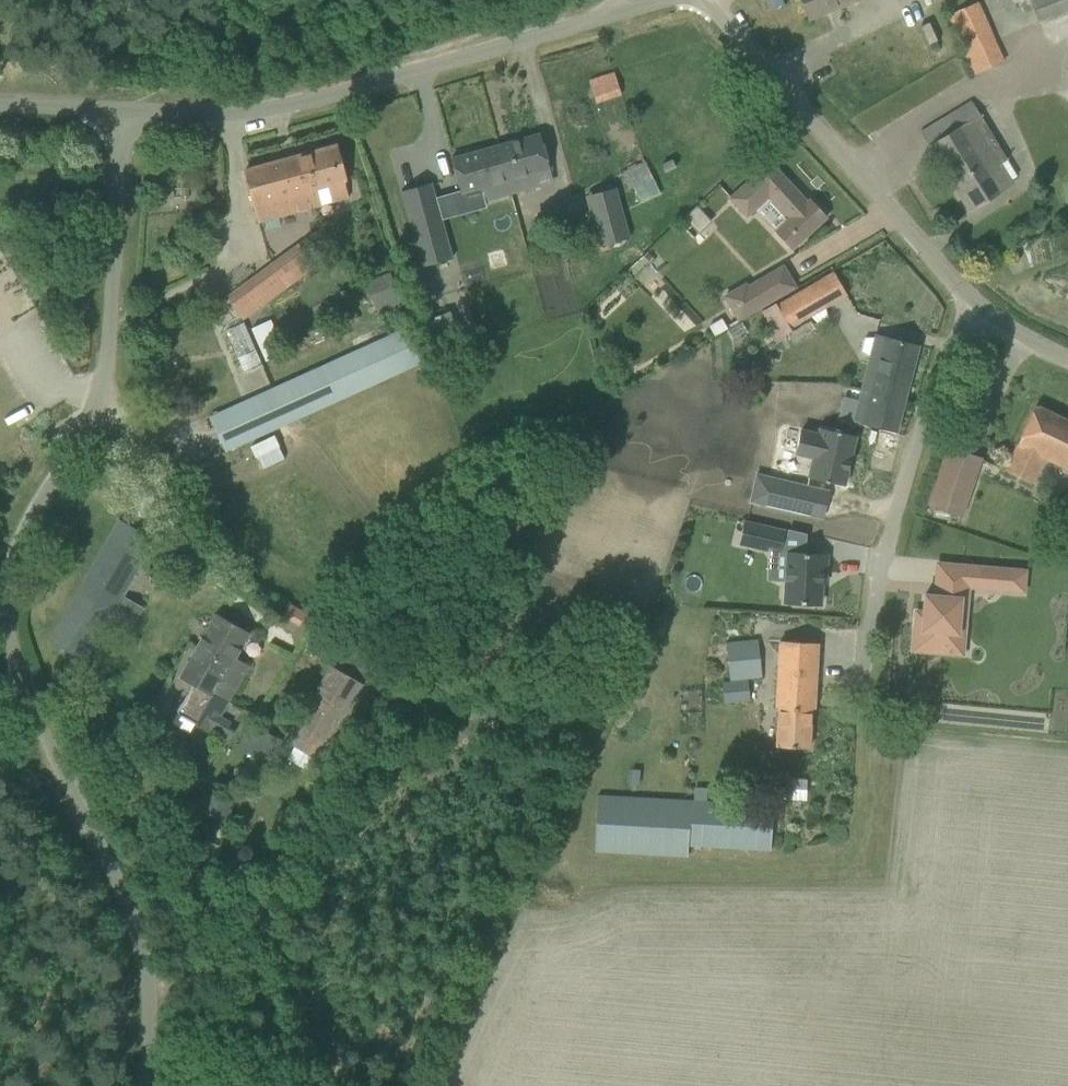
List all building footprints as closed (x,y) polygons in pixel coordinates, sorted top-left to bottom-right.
[(809,20),(840,8),(837,0),(801,0),(809,20)] [(1038,21),(1067,9),(1067,0),(1030,0),(1038,21)] [(978,2),(947,15),(973,75),(1005,62),(978,2)] [(589,80),(596,101),(621,93),(615,72),(589,80)] [(921,132),(970,210),(1013,183),(1001,165),(1008,160),(971,101),(921,132)] [(540,133),(496,145),(509,194),(538,186),(535,173),(550,168),(540,133)] [(245,170),(259,222),(350,198),(346,184),(347,183),(337,145),(245,170)] [(496,145),(451,158),(461,193),(482,187),(484,196),(494,194),(495,198),(509,194),(496,145)] [(752,178),(731,198),(747,215),(769,195),(790,218),(776,232),(792,249),(827,217),(811,199),(808,202),(767,158),(749,174),(752,178)] [(673,160),(662,164),(666,172),(676,168),(673,160)] [(622,172),(630,189),(654,178),(646,161),(622,172)] [(402,191),(423,265),(451,258),(430,183),(402,191)] [(182,187),(182,197),(190,197),(190,187),(182,187)] [(174,188),(165,188),(165,197),(174,197),(174,188)] [(620,201),(591,208),(601,246),(630,238),(620,201)] [(706,215),(698,205),(684,218),(693,227),(695,225),(706,215)] [(228,297),(244,319),(316,267),(300,245),(228,297)] [(746,285),(726,296),(739,318),(795,286),(784,267),(748,287),(746,285)] [(390,272),(365,283),(379,314),(403,304),(390,272)] [(777,305),(797,338),(832,318),(826,307),(847,294),(834,272),(777,305)] [(262,362),(243,321),(226,330),(244,371),(262,362)] [(211,417),(226,449),(426,359),(412,327),(220,413),(218,411),(214,413),(215,415),(211,417)] [(862,390),(904,400),(918,345),(876,335),(875,337),(865,338),(862,350),(871,354),(862,390)] [(748,357),(747,361),(749,367),(754,369),(759,367),(760,362),(758,357),(752,355),(748,357)] [(854,420),(897,431),(904,400),(862,390),(854,420)] [(774,404),(752,408),(754,420),(776,416),(774,404)] [(1006,470),(1033,483),(1045,458),(1067,469),(1067,421),(1037,405),(1006,470)] [(802,430),(796,453),(813,457),(809,477),(845,485),(856,436),(820,428),(819,434),(802,430)] [(927,504),(963,517),(983,457),(947,445),(927,504)] [(50,641),(84,660),(154,539),(121,520),(50,641)] [(740,543),(779,552),(783,531),(745,523),(740,543)] [(919,528),(915,544),(925,547),(929,531),(919,528)] [(784,588),(784,597),(785,599),(785,602),(820,604),(821,582),(822,572),(825,572),(826,555),(788,553),(786,586),(784,588)] [(963,565),(961,586),(969,586),(990,588),(992,569),(992,568),(963,565)] [(916,627),(914,650),(961,654),(965,613),(967,613),(968,598),(933,595),(926,594),(924,609),(923,628),(916,627)] [(285,614),(284,616),(300,625),(303,619),(307,613),(291,604),(285,614)] [(217,614),(192,659),(238,685),(250,665),(237,657),(251,632),(217,614)] [(757,639),(726,642),(730,679),(761,676),(757,639)] [(778,747),(810,748),(812,708),(815,709),(818,643),(780,641),(777,707),(780,707),(778,747)] [(190,689),(178,712),(229,740),(235,730),(229,726),(232,722),(221,716),(238,685),(192,659),(182,677),(193,684),(197,686),(194,692),(190,689)] [(288,742),(318,760),(362,684),(332,667),(288,742)] [(748,679),(723,682),(725,703),(750,700),(748,679)] [(252,723),(238,745),(253,754),(267,763),(280,740),(252,723)] [(777,798),(805,799),(806,778),(778,777),(777,798)] [(688,846),(771,851),(773,805),(707,801),(708,788),(694,787),(694,800),(598,795),(595,851),(688,857),(688,846)] [(204,791),(196,806),(223,820),(231,805),(204,791)] [(205,821),(198,832),(207,837),(214,826),(205,821)] [(218,895),(212,905),(223,912),(229,902),(218,895)]
